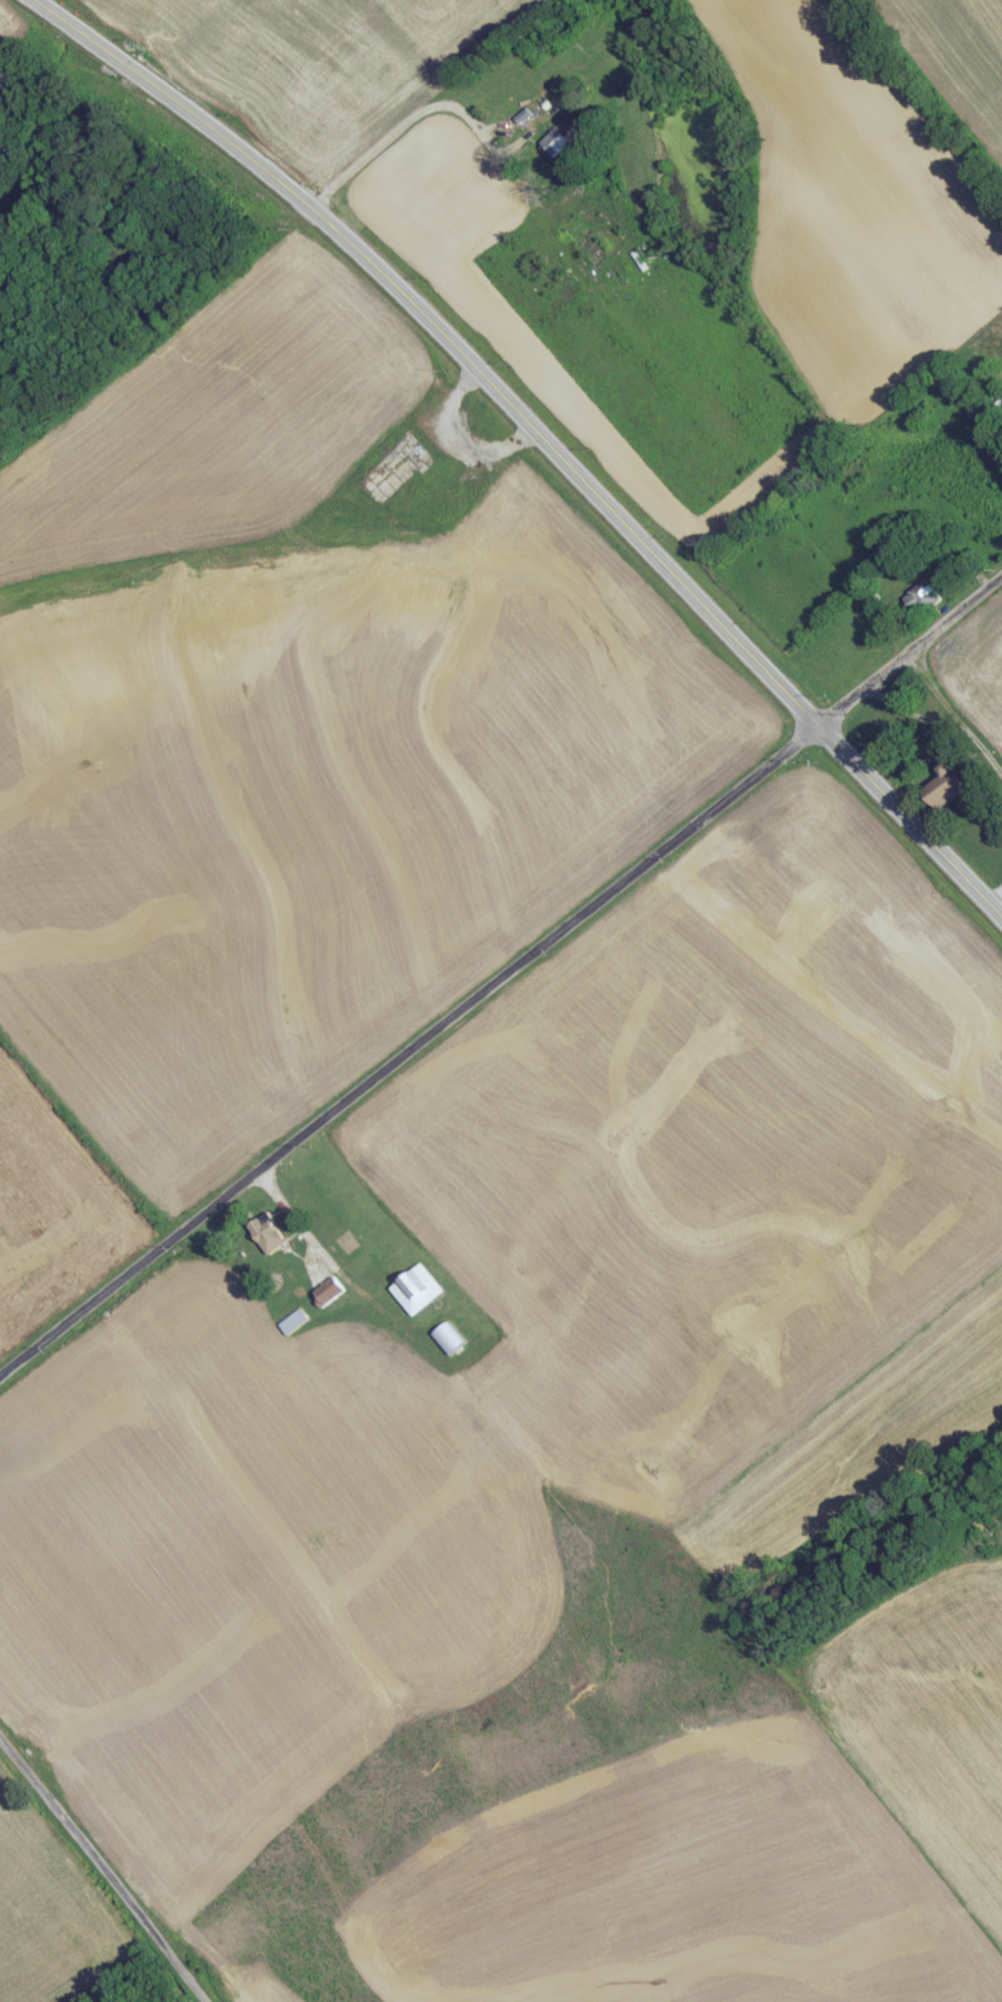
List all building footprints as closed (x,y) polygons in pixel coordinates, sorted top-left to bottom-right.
[(537,152),(552,168),(580,140),(565,124),(537,152)] [(594,272),(611,258),(578,219),(561,234),(594,272)] [(940,605),(926,585),(903,602),(917,622),(940,605)] [(926,793),(942,816),(971,795),(955,772),(926,793)] [(268,1260),(287,1249),(269,1218),(250,1229),(268,1260)] [(413,1322),(445,1298),(423,1269),(391,1293),(413,1322)] [(346,1297),(334,1281),(314,1295),(326,1312),(346,1297)] [(310,1326),(300,1314),(280,1331),(289,1343),(310,1326)] [(450,1360),(464,1348),(448,1329),(433,1341),(450,1360)]
